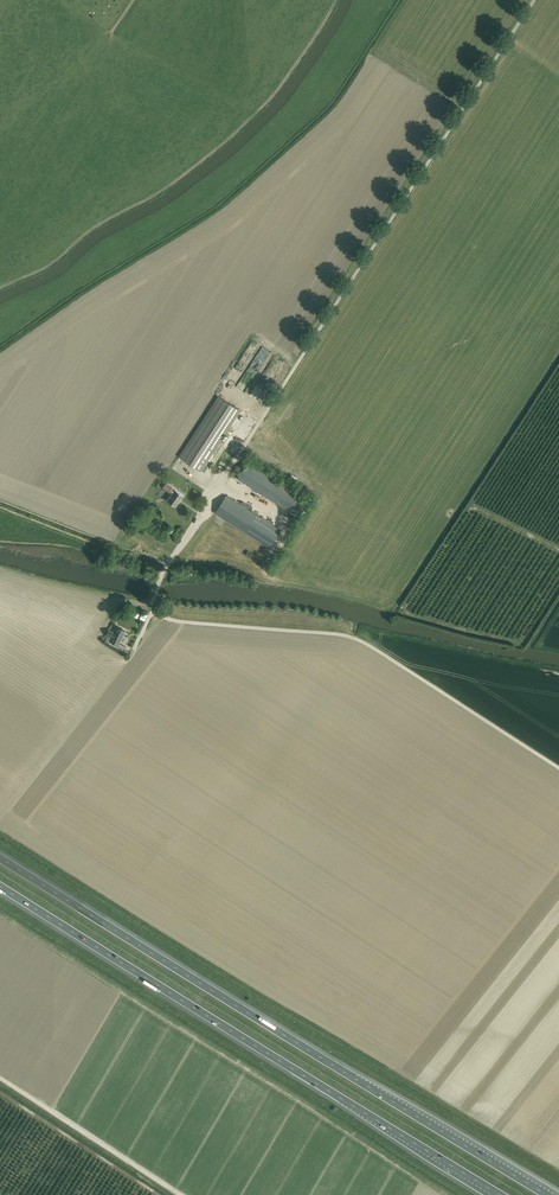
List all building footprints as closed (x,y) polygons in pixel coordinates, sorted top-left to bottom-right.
[(201,471),(240,410),(218,395),(179,456),(201,471)] [(277,481),(252,464),(247,461),(237,477),(242,481),(267,497),(298,516),(308,499),(277,481)] [(176,506),(184,494),(166,482),(162,487),(171,493),(167,499),(176,506)] [(270,547),(281,530),(226,495),(215,513),(270,547)] [(255,553),(259,549),(253,544),(250,548),(255,553)] [(252,559),(255,554),(248,550),(245,555),(252,559)] [(119,643),(126,630),(117,625),(114,631),(109,628),(106,635),(111,638),(109,641),(118,645),(117,647),(123,651),(126,646),(119,643)] [(528,1170),(527,1173),(542,1180),(543,1177),(528,1170)]
